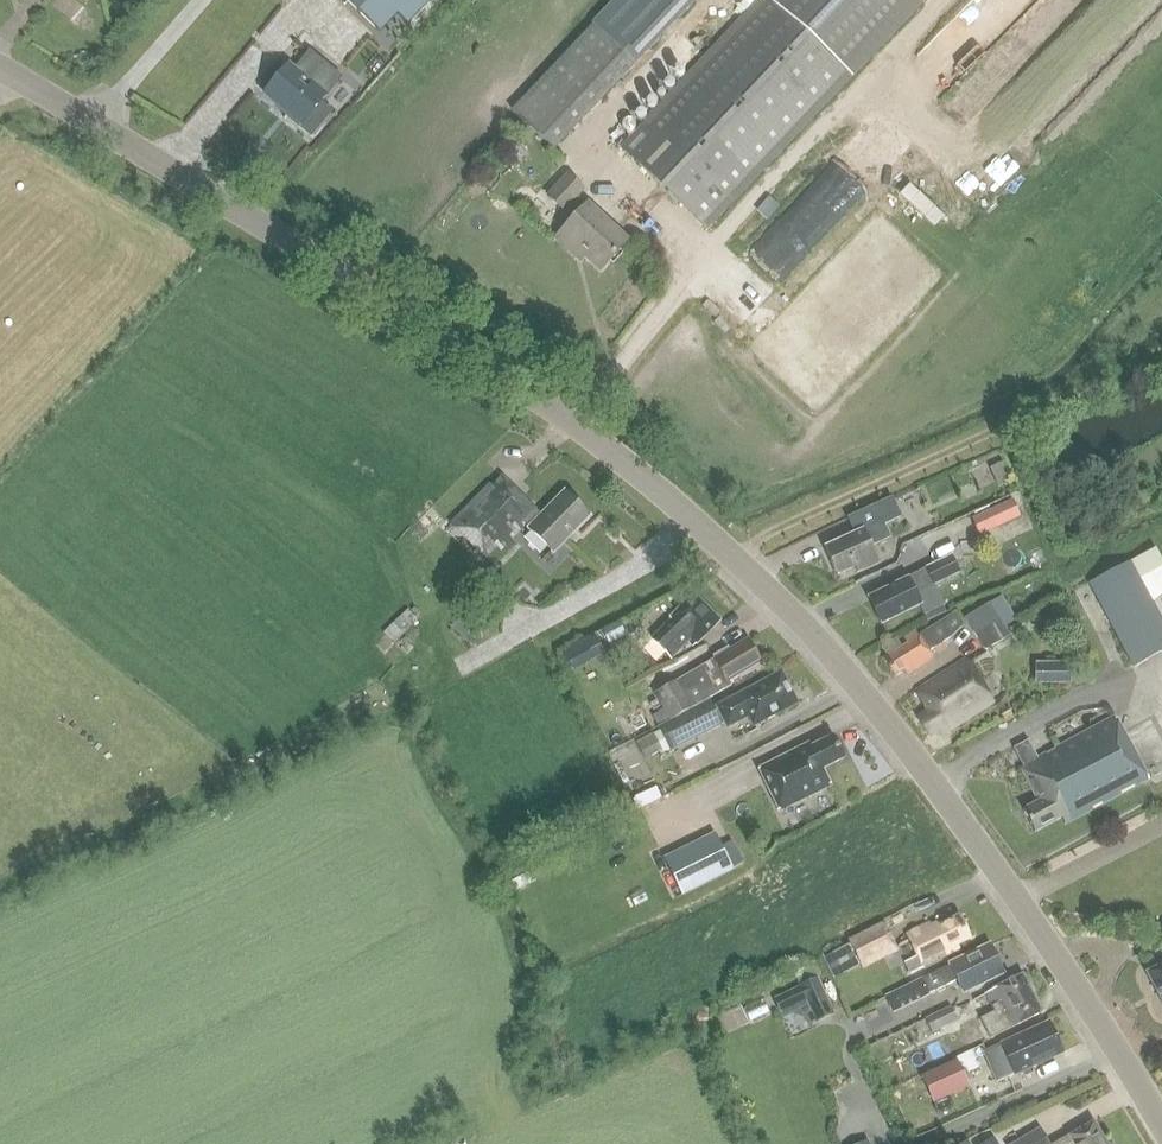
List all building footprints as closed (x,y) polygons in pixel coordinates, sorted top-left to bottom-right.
[(379,33),(397,15),(407,25),(431,0),(346,0),(379,33)] [(634,65),(696,0),(617,0),(592,26),(634,65)] [(851,75),(923,0),(761,0),(621,147),(706,226),(851,75)] [(350,58),(363,68),(374,55),(361,44),(350,58)] [(313,138),(311,136),(328,115),(317,106),(340,79),(309,53),(293,72),(286,66),(265,93),(288,112),(283,119),(284,120),(286,118),(312,139),(313,138)] [(513,110),(554,149),(570,132),(529,93),(513,110)] [(576,217),(557,237),(597,274),(627,242),(587,204),(587,205),(576,195),(582,188),(568,176),(549,196),(563,209),(565,207),(576,217)] [(932,213),(958,236),(976,216),(950,193),(932,213)] [(776,242),(791,263),(813,247),(797,226),(776,242)] [(782,283),(778,266),(770,268),(769,261),(750,265),(755,289),(782,283)] [(535,509),(517,492),(502,477),(492,488),(489,485),(450,523),(488,562),(522,528),(520,526),(524,522),(531,528),(530,529),(554,552),(588,517),(564,494),(542,517),(534,510),(535,509)] [(890,537),(884,525),(901,517),(892,498),(848,518),(849,518),(854,515),(861,532),(826,548),(826,547),(825,548),(837,575),(838,574),(855,566),(858,572),(878,563),(870,547),(890,537)] [(1012,500),(972,519),(979,534),(1019,516),(1012,500)] [(928,551),(935,565),(926,570),(925,570),(907,579),(870,598),(882,623),(920,605),(914,594),(933,584),(942,580),(939,573),(976,556),(966,534),(928,551)] [(1153,604),(1131,562),(1089,584),(1134,668),(1161,653),(1161,599),(1153,604)] [(671,659),(688,642),(693,646),(718,621),(693,596),(668,621),(668,622),(651,639),(671,659)] [(965,619),(978,641),(1002,626),(989,604),(965,619)] [(417,606),(388,629),(399,642),(427,619),(417,606)] [(907,644),(883,659),(894,676),(903,670),(907,677),(934,659),(929,651),(948,639),(964,625),(956,612),(919,635),(916,630),(904,639),(907,644)] [(1007,626),(1011,634),(1021,628),(1016,620),(1007,626)] [(620,622),(601,632),(608,645),(627,636),(620,622)] [(1002,626),(978,641),(985,651),(1009,636),(1002,626)] [(597,636),(578,647),(588,663),(606,652),(597,636)] [(714,659),(693,672),(654,694),(670,720),(686,711),(687,711),(710,699),(731,686),(728,682),(760,663),(747,639),(745,640),(730,650),(728,647),(712,656),(714,659)] [(929,711),(917,719),(929,736),(938,730),(941,735),(993,702),(966,659),(915,691),(929,711)] [(1043,664),(1043,685),(1071,684),(1070,664),(1043,664)] [(795,703),(780,675),(713,710),(708,702),(710,700),(710,699),(687,711),(658,727),(671,751),(726,722),(728,725),(749,714),(754,724),(795,703)] [(1023,766),(1020,768),(1038,802),(1023,810),(1035,832),(1062,818),(1065,825),(1148,781),(1141,768),(1114,718),(1038,759),(1028,740),(1013,748),(1023,766)] [(641,754),(645,761),(662,752),(652,734),(635,742),(636,745),(641,754)] [(758,770),(779,812),(830,786),(822,769),(843,758),(832,737),(811,748),(809,745),(758,770)] [(731,868),(720,847),(714,834),(665,859),(683,895),(732,870),(731,868)] [(959,951),(955,944),(968,939),(958,917),(932,930),(929,924),(907,936),(918,956),(905,963),(910,974),(923,968),(924,968),(959,951)] [(835,951),(846,973),(861,965),(862,967),(896,950),(883,924),(849,942),(850,943),(835,951)] [(998,958),(995,952),(992,951),(989,946),(950,965),(950,966),(886,997),(893,1012),(929,995),(929,994),(957,981),(963,992),(1002,973),(996,961),(998,958)] [(1147,973),(1161,1001),(1161,964),(1147,973)] [(1041,1013),(1022,976),(985,994),(995,1012),(980,1020),(990,1039),(1041,1013)] [(817,979),(774,1000),(780,1013),(806,1001),(816,1022),(833,1014),(817,979)] [(931,1033),(957,1021),(951,1008),(925,1020),(931,1033)] [(999,1082),(1062,1053),(1049,1023),(985,1052),(999,1082)] [(967,1083),(956,1061),(921,1076),(932,1099),(967,1083)] [(1094,1122),(1071,1136),(1070,1135),(1057,1143),(1106,1143),(1094,1122)] [(1040,1129),(1014,1143),(1049,1143),(1040,1129)]
